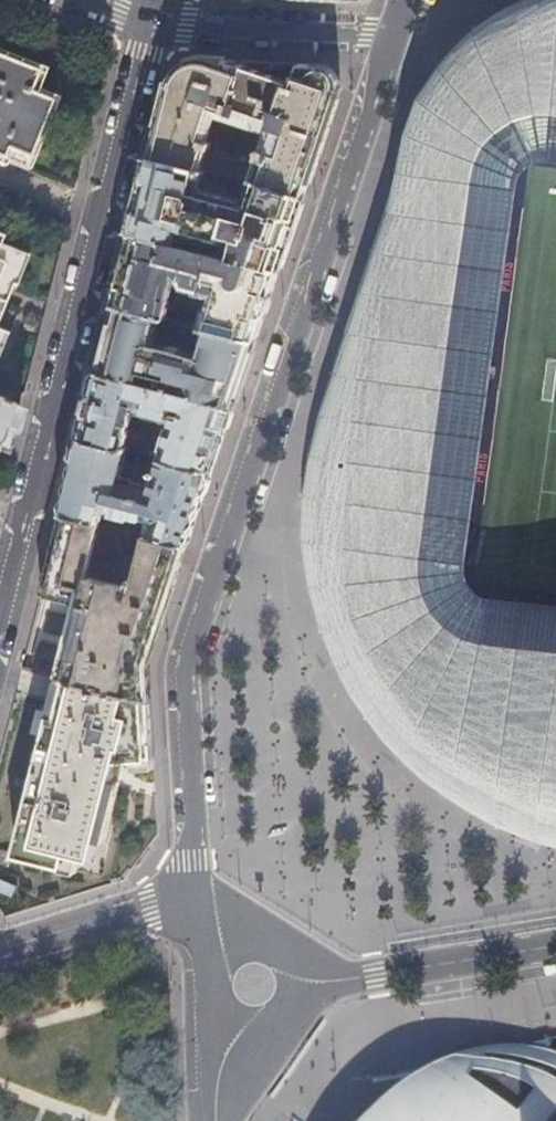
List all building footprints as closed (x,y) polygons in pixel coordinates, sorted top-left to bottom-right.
[(542,841),(555,845),(555,614),(490,606),(484,604),(478,601),(471,595),(466,589),(463,583),(460,577),(460,570),(459,563),(509,190),(511,174),(516,164),(520,158),(530,150),(542,147),(552,146),(555,146),(555,0),(522,0),(498,12),(475,27),(457,45),(450,54),(442,64),(424,96),(356,298),(327,390),(310,448),(308,464),(304,492),(303,540),(310,585),(323,632),(347,686),(356,699),(385,740),(413,767),(437,787),(476,813),(502,827),(542,841)] [(2,151),(24,160),(47,102),(25,93),(33,74),(0,60),(0,157),(2,151)] [(250,182),(301,200),(322,137),(338,90),(337,80),(335,76),(332,73),(323,68),(298,67),(291,86),(223,63),(221,67),(204,62),(203,64),(196,64),(190,67),(184,70),(178,74),(174,79),(171,85),(170,85),(150,160),(201,174),(210,145),(205,144),(215,112),(270,131),(267,142),(262,140),(260,147),(255,145),(254,150),(256,150),(256,153),(253,152),(251,156),(256,158),(248,180),(250,181),(250,182)] [(215,258),(276,274),(289,235),(301,200),(250,182),(248,186),(243,200),(237,203),(201,193),(197,188),(199,180),(201,180),(203,174),(201,174),(150,160),(141,195),(131,235),(178,248),(183,231),(232,244),(230,248),(219,245),(215,258)] [(205,331),(253,343),(270,293),(276,274),(215,258),(178,248),(131,235),(122,270),(113,307),(158,318),(166,321),(171,301),(166,300),(173,273),(182,275),(181,281),(185,287),(210,294),(206,309),(205,309),(199,329),(205,331)] [(7,287),(19,257),(0,249),(0,285),(7,287)] [(166,321),(158,318),(113,307),(104,340),(96,374),(145,387),(148,375),(191,387),(188,398),(231,409),(242,376),(253,343),(205,331),(199,329),(166,321)] [(161,462),(209,474),(226,423),(231,409),(188,398),(145,387),(96,374),(79,441),(125,452),(125,453),(127,444),(124,443),(134,404),(175,415),(171,428),(168,427),(159,450),(163,451),(160,461),(161,462)] [(17,413),(0,406),(0,453),(7,456),(12,435),(17,413)] [(145,538),(184,548),(197,511),(209,474),(161,462),(155,484),(146,488),(131,484),(129,481),(124,479),(120,482),(118,478),(125,452),(79,441),(60,515),(98,525),(101,511),(114,515),(128,519),(133,517),(134,518),(148,521),(144,537),(145,538)] [(101,511),(98,525),(99,526),(110,529),(114,515),(101,511)] [(164,609),(184,548),(145,538),(132,590),(86,577),(99,526),(98,525),(60,515),(39,596),(41,596),(77,605),(58,679),(148,703),(164,609)] [(130,534),(144,537),(148,521),(134,518),(130,534)] [(152,759),(148,703),(58,679),(14,857),(62,870),(66,855),(91,862),(115,764),(145,763),(145,759),(152,759)] [(23,702),(0,792),(0,869),(4,870),(7,859),(43,707),(23,702)] [(491,1115),(494,1105),(495,1097),(495,1090),(493,1075),(495,1068),(482,1057),(478,1058),(464,1065),(441,1077),(426,1086),(415,1095),(392,1115),(387,1120),(489,1120),(491,1115)]
